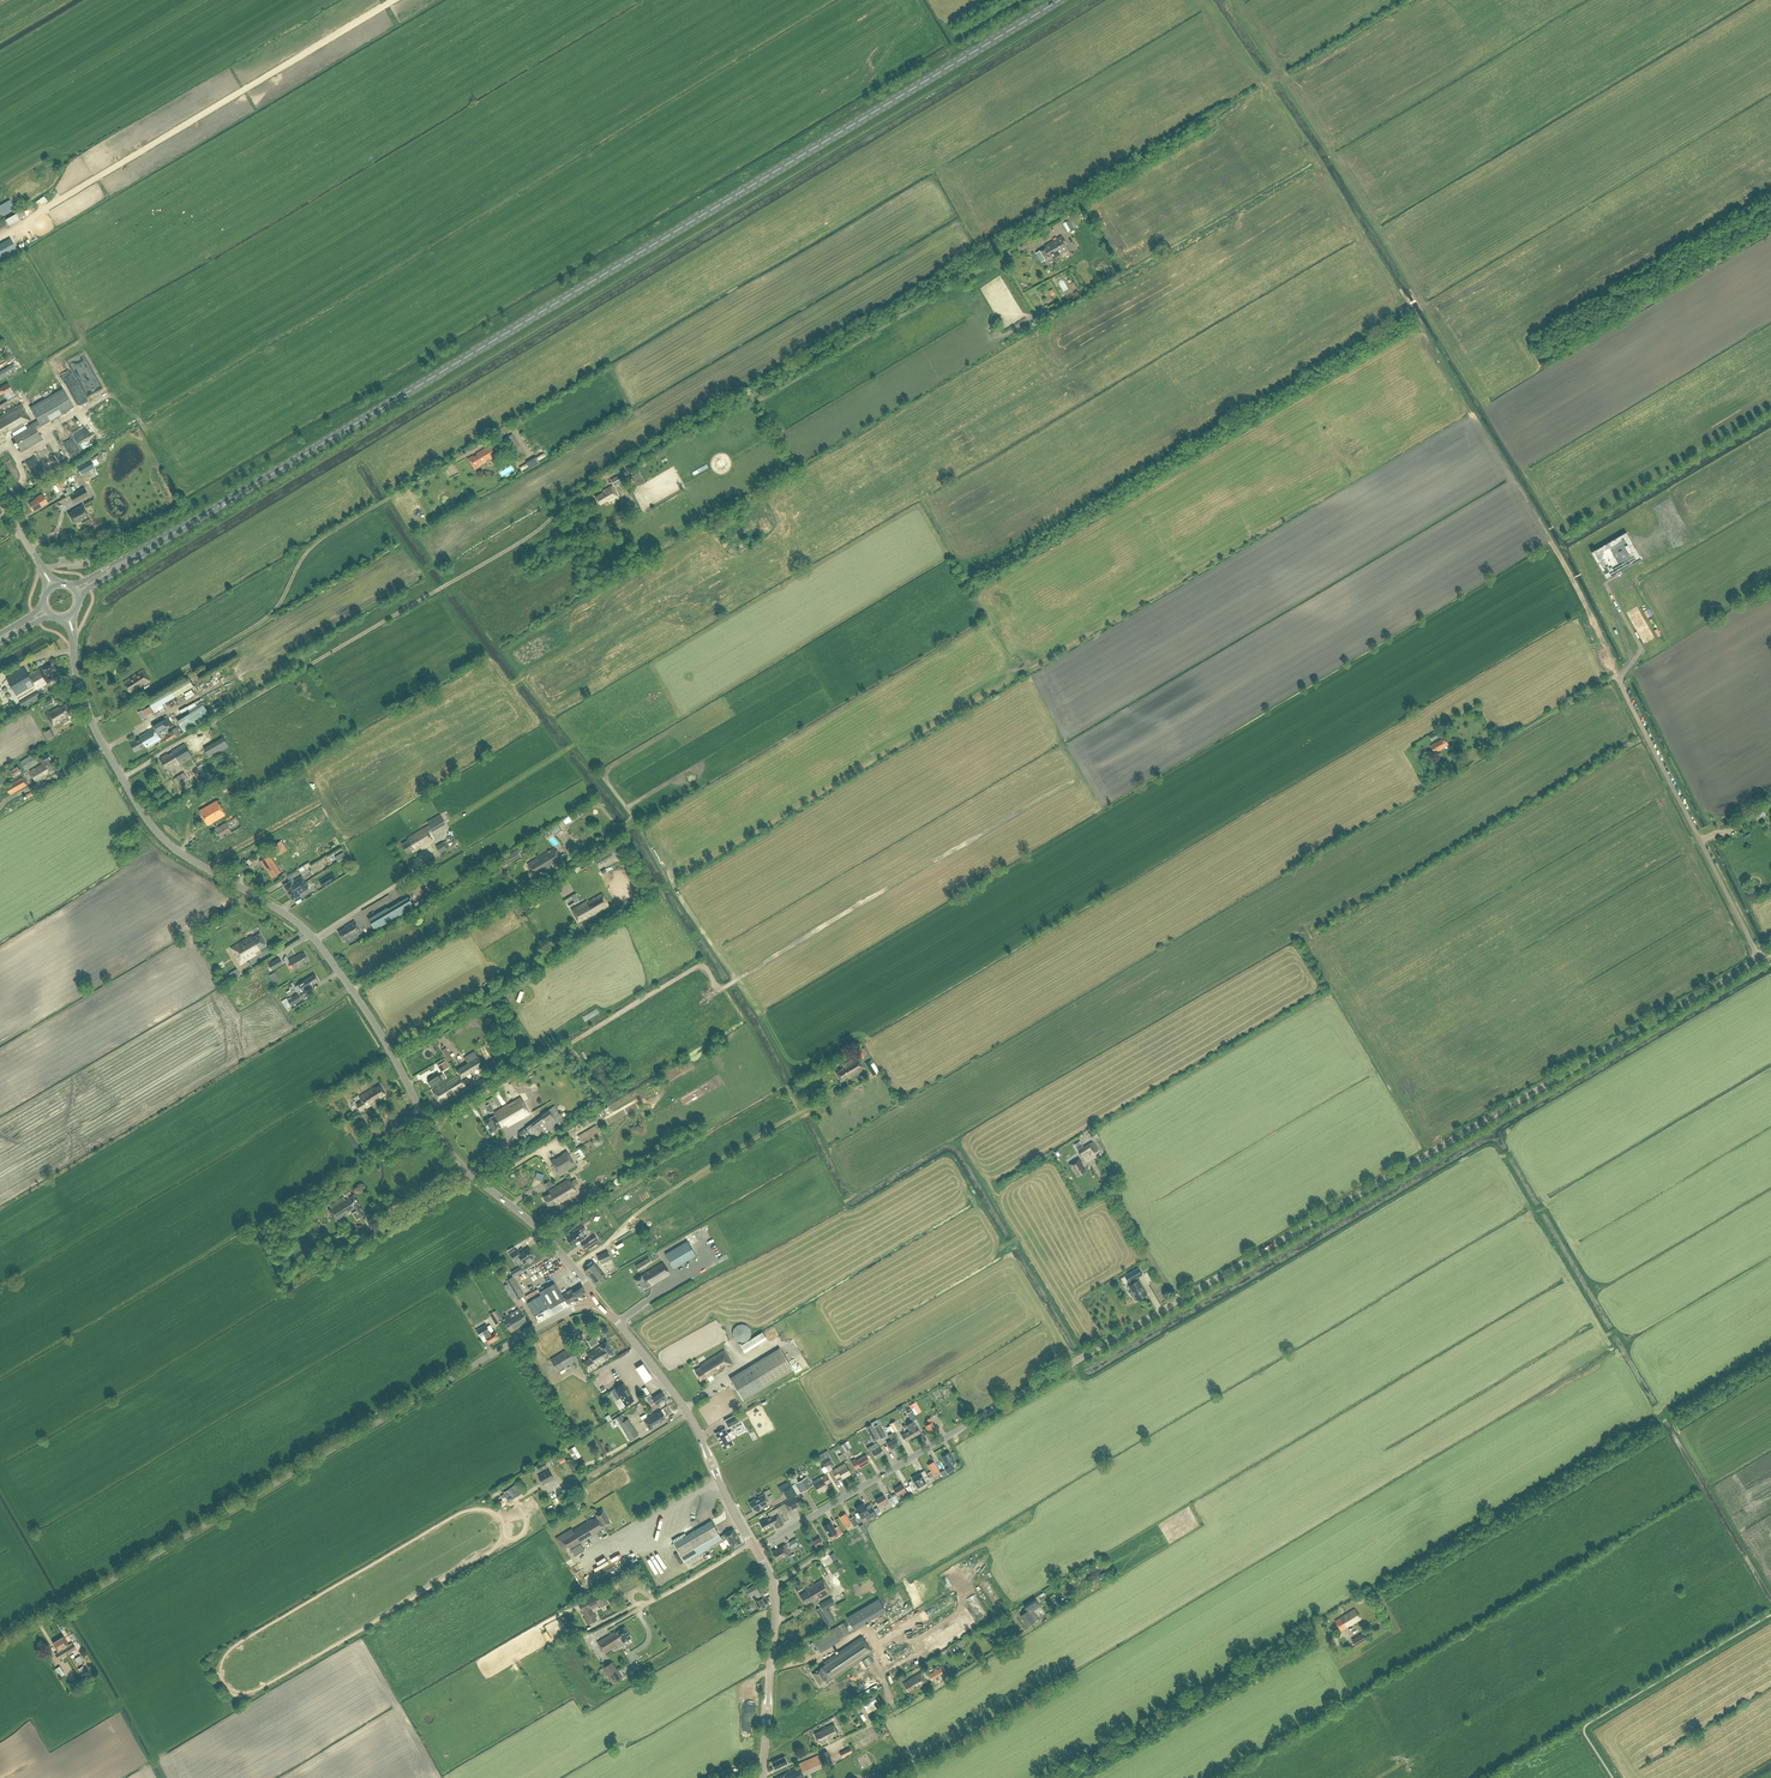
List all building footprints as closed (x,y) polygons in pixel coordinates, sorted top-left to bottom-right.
[(1350,31),(1355,36),(1360,31),(1355,26),(1350,31)] [(5,217),(8,224),(30,213),(27,207),(5,217)] [(1063,223),(1068,232),(1074,229),(1069,220),(1063,223)] [(1069,250),(1061,236),(1045,246),(1046,247),(1040,251),(1046,261),(1052,257),(1053,259),(1069,250)] [(16,249),(10,238),(0,244),(0,258),(16,249)] [(1066,260),(1074,255),(1071,249),(1063,254),(1066,260)] [(1070,291),(1066,280),(1061,282),(1066,293),(1070,291)] [(1041,322),(1052,316),(1048,310),(1038,316),(1041,322)] [(16,370),(12,364),(0,372),(0,379),(0,380),(16,370)] [(7,383),(0,387),(0,395),(3,393),(4,395),(12,391),(7,383)] [(42,440),(36,429),(73,407),(62,388),(29,407),(37,421),(32,423),(16,433),(14,430),(30,420),(21,404),(0,416),(0,436),(1,435),(2,437),(6,434),(5,433),(10,430),(11,431),(13,435),(12,435),(21,452),(42,440)] [(57,432),(69,455),(79,451),(67,427),(57,432)] [(521,454),(509,436),(501,440),(513,459),(521,454)] [(489,458),(490,459),(497,455),(491,444),(476,453),(477,455),(474,457),(473,455),(468,458),(475,470),(480,467),(479,466),(486,461),(486,460),(489,458)] [(90,459),(76,467),(81,475),(94,467),(90,459)] [(501,470),(504,476),(514,472),(512,466),(501,470)] [(641,484),(644,482),(639,472),(635,474),(641,484)] [(615,487),(618,485),(626,481),(622,474),(612,481),(615,487)] [(72,484),(80,478),(78,475),(75,478),(74,475),(69,479),(72,484)] [(44,484),(47,488),(53,485),(50,480),(44,484)] [(608,502),(618,496),(612,486),(602,491),(603,493),(595,497),(600,505),(608,500),(608,502)] [(72,493),(69,487),(65,489),(67,492),(64,494),(65,497),(72,493)] [(88,496),(84,488),(69,496),(74,504),(88,496)] [(32,511),(47,503),(42,493),(35,498),(35,499),(28,504),(32,511)] [(72,512),(68,514),(74,524),(79,521),(79,522),(89,517),(82,505),(72,511),(72,512)] [(440,519),(437,512),(429,516),(432,523),(440,519)] [(1632,582),(1637,588),(1640,585),(1635,580),(1632,582)] [(47,683),(46,682),(58,675),(52,664),(43,669),(42,667),(29,675),(24,667),(6,678),(16,696),(34,685),(37,689),(47,683)] [(216,678),(224,674),(221,669),(213,673),(216,678)] [(141,687),(150,681),(143,670),(129,679),(127,680),(123,683),(130,693),(136,689),(135,688),(139,686),(141,687)] [(148,701),(153,709),(193,687),(188,679),(148,701)] [(23,708),(44,695),(41,689),(19,702),(23,708)] [(61,720),(71,713),(66,704),(60,708),(59,707),(46,714),(53,726),(61,721),(61,720)] [(183,732),(210,717),(204,706),(177,721),(183,732)] [(157,732),(171,724),(167,717),(153,726),(154,728),(140,736),(140,738),(130,744),(135,752),(143,747),(145,746),(146,747),(161,739),(157,732)] [(50,727),(45,729),(50,738),(55,735),(50,727)] [(167,741),(176,736),(173,733),(165,738),(167,741)] [(1443,747),(1448,744),(1445,739),(1444,737),(1431,745),(1430,745),(1434,752),(1437,750),(1438,751),(1443,748),(1443,747)] [(224,738),(204,749),(209,757),(228,746),(224,738)] [(191,757),(183,745),(161,758),(162,760),(160,761),(165,769),(166,768),(168,770),(191,757)] [(25,771),(38,763),(33,754),(20,761),(25,771)] [(49,774),(55,771),(49,760),(50,759),(47,754),(40,759),(43,764),(30,771),(36,783),(46,777),(45,775),(48,773),(49,774)] [(17,764),(11,768),(16,775),(22,771),(17,764)] [(178,782),(187,777),(184,772),(175,777),(178,782)] [(10,795),(27,785),(23,777),(6,787),(10,795)] [(26,795),(28,799),(38,793),(35,789),(26,795)] [(207,825),(225,815),(217,801),(199,811),(207,825)] [(1758,819),(1765,815),(1761,808),(1754,812),(1758,819)] [(429,825),(425,827),(407,838),(408,841),(402,844),(408,853),(414,849),(416,851),(433,841),(428,833),(432,830),(433,831),(445,824),(440,814),(427,821),(429,825)] [(220,839),(231,832),(226,823),(214,829),(220,839)] [(278,842),(285,851),(287,850),(281,840),(278,842)] [(439,853),(447,849),(443,842),(435,846),(439,853)] [(613,856),(623,849),(620,843),(609,850),(593,859),(597,866),(613,856)] [(520,853),(525,850),(523,845),(516,850),(500,858),(504,864),(520,856),(518,853),(519,852),(520,853)] [(554,864),(561,860),(554,848),(527,864),(534,876),(550,867),(549,865),(553,863),(554,864)] [(272,877),(280,872),(269,855),(261,861),(266,869),(266,868),(272,877)] [(330,858),(321,863),(323,868),(332,863),(330,858)] [(333,874),(320,882),(323,887),(336,879),(333,874)] [(291,881),(284,885),(293,900),(300,895),(299,894),(308,888),(301,877),(292,882),(291,881)] [(586,919),(609,906),(602,894),(586,902),(586,901),(571,910),(578,922),(585,918),(586,919)] [(368,919),(375,930),(414,907),(408,896),(388,908),(387,907),(368,919)] [(351,938),(361,933),(354,921),(345,926),(346,927),(338,932),(343,941),(350,936),(351,938)] [(255,952),(266,945),(260,933),(253,937),(252,935),(231,948),(241,964),(245,961),(257,954),(255,952)] [(301,963),(308,959),(304,953),(302,954),(302,953),(295,956),(288,960),(294,970),(302,965),(301,963)] [(272,970),(283,964),(279,958),(268,964),(272,970)] [(228,973),(229,977),(233,976),(235,981),(241,978),(238,972),(231,975),(230,972),(228,973)] [(273,981),(279,978),(275,972),(270,975),(273,981)] [(313,983),(318,981),(316,978),(316,977),(316,976),(315,976),(314,974),(303,981),(299,984),(301,989),(306,986),(307,988),(314,984),(313,983)] [(292,1006),(301,1000),(297,994),(288,1000),(292,1006)] [(862,1057),(866,1055),(862,1049),(858,1051),(862,1057)] [(461,1078),(484,1064),(479,1056),(457,1070),(459,1074),(432,1090),(440,1102),(466,1086),(461,1078)] [(858,1071),(859,1072),(865,1068),(857,1056),(842,1065),(843,1068),(836,1072),(840,1080),(847,1076),(848,1078),(851,1076),(851,1077),(856,1074),(855,1073),(858,1071)] [(449,1067),(445,1062),(438,1066),(441,1072),(449,1067)] [(435,1076),(428,1081),(432,1087),(443,1080),(442,1078),(444,1077),(442,1075),(440,1076),(438,1072),(434,1074),(435,1076)] [(493,1083),(489,1077),(480,1082),(483,1088),(493,1083)] [(362,1101),(357,1104),(360,1109),(365,1106),(366,1108),(371,1105),(370,1102),(373,1100),(375,1103),(382,1098),(381,1097),(386,1094),(380,1085),(375,1088),(375,1087),(359,1097),(360,1098),(362,1101)] [(507,1126),(530,1114),(521,1097),(493,1112),(495,1115),(484,1121),(490,1133),(506,1124),(507,1126)] [(541,1115),(525,1127),(537,1142),(569,1122),(565,1117),(564,1118),(554,1105),(541,1115)] [(389,1107),(382,1111),(386,1117),(392,1113),(389,1107)] [(1082,1157),(1089,1152),(1091,1155),(1099,1150),(1093,1141),(1086,1146),(1084,1147),(1081,1143),(1076,1146),(1082,1157)] [(555,1158),(551,1161),(556,1169),(559,1174),(575,1165),(567,1151),(562,1154),(563,1155),(555,1159),(555,1158)] [(1077,1177),(1085,1172),(1080,1164),(1082,1163),(1079,1158),(1069,1164),(1077,1177)] [(578,1193),(569,1179),(549,1191),(550,1193),(543,1197),(549,1207),(561,1200),(562,1202),(571,1197),(571,1196),(574,1194),(574,1195),(578,1193)] [(357,1219),(366,1214),(360,1204),(353,1194),(349,1198),(347,1195),(351,1193),(348,1189),(343,1192),(345,1196),(346,1196),(347,1198),(345,1200),(343,1197),(330,1205),(332,1208),(328,1210),(335,1221),(342,1217),(341,1216),(345,1213),(346,1214),(353,1210),(353,1209),(355,1207),(357,1210),(352,1213),(357,1219)] [(717,1219),(712,1222),(711,1219),(706,1222),(710,1228),(719,1223),(717,1219)] [(730,1223),(722,1227),(724,1231),(732,1227),(730,1223)] [(705,1224),(702,1226),(699,1228),(705,1239),(708,1238),(709,1239),(712,1237),(705,1224)] [(581,1232),(585,1229),(583,1225),(572,1232),(573,1234),(567,1238),(571,1245),(579,1240),(580,1242),(585,1239),(581,1232)] [(337,1241),(345,1236),(341,1230),(334,1235),(337,1241)] [(586,1248),(598,1240),(594,1234),(588,1238),(588,1239),(582,1243),(586,1248)] [(687,1241),(665,1254),(674,1268),(696,1255),(687,1241)] [(527,1261),(534,1256),(528,1248),(519,1254),(516,1250),(510,1254),(514,1261),(519,1257),(524,1264),(528,1261),(527,1261)] [(601,1264),(611,1259),(608,1251),(597,1256),(601,1264)] [(670,1274),(665,1266),(663,1262),(635,1279),(641,1291),(670,1274)] [(596,1286),(606,1278),(594,1263),(584,1271),(596,1286)] [(1134,1295),(1137,1300),(1148,1294),(1139,1280),(1136,1281),(1135,1279),(1143,1275),(1139,1267),(1125,1275),(1129,1283),(1130,1282),(1132,1284),(1129,1286),(1132,1291),(1130,1292),(1132,1296),(1134,1295)] [(514,1280),(508,1284),(517,1299),(523,1296),(514,1280)] [(571,1289),(562,1295),(554,1283),(539,1292),(541,1295),(545,1301),(549,1308),(565,1299),(567,1304),(576,1298),(577,1298),(585,1292),(584,1290),(584,1289),(581,1285),(572,1291),(571,1289)] [(532,1296),(534,1299),(527,1303),(535,1315),(548,1308),(544,1302),(545,1301),(541,1295),(540,1296),(538,1292),(532,1296)] [(519,1325),(525,1321),(519,1309),(518,1309),(513,1312),(515,1315),(511,1318),(510,1316),(503,1320),(507,1328),(512,1325),(514,1329),(519,1326),(519,1325)] [(733,1338),(737,1341),(742,1342),(747,1341),(750,1338),(751,1333),(750,1328),(746,1325),(742,1323),(737,1325),(733,1328),(732,1333),(733,1338)] [(483,1334),(489,1343),(498,1338),(494,1331),(491,1333),(486,1324),(476,1330),(480,1336),(483,1334)] [(762,1332),(740,1345),(744,1352),(766,1339),(762,1332)] [(597,1367),(597,1366),(608,1360),(607,1358),(614,1354),(607,1341),(599,1346),(600,1346),(587,1354),(589,1357),(582,1362),(589,1372),(597,1367)] [(557,1371),(578,1359),(571,1347),(550,1359),(557,1371)] [(730,1378),(743,1400),(793,1370),(779,1348),(730,1378)] [(727,1365),(728,1367),(732,1364),(724,1350),(699,1365),(701,1367),(694,1370),(701,1381),(711,1374),(713,1376),(724,1369),(723,1368),(727,1365)] [(797,1356),(793,1358),(799,1370),(803,1368),(797,1356)] [(636,1363),(643,1379),(651,1375),(644,1359),(636,1363)] [(625,1406),(634,1400),(623,1383),(611,1390),(617,1399),(620,1397),(625,1406)] [(646,1397),(650,1404),(654,1402),(656,1405),(666,1398),(661,1391),(652,1397),(650,1394),(646,1397)] [(916,1418),(911,1410),(909,1408),(906,1409),(908,1412),(907,1412),(912,1421),(916,1418)] [(661,1421),(665,1418),(660,1411),(657,1413),(656,1412),(644,1420),(650,1430),(662,1422),(661,1421)] [(630,1440),(638,1435),(628,1418),(625,1420),(621,1414),(616,1418),(630,1440)] [(886,1425),(891,1422),(887,1415),(882,1418),(886,1425)] [(924,1425),(929,1433),(936,1429),(931,1422),(932,1421),(929,1417),(925,1420),(928,1423),(924,1425)] [(920,1432),(916,1426),(913,1420),(907,1424),(906,1423),(905,1424),(912,1437),(920,1432)] [(879,1423),(873,1426),(880,1439),(886,1436),(879,1423)] [(871,1424),(866,1427),(871,1435),(870,1436),(873,1442),(880,1438),(876,1432),(871,1424)] [(901,1435),(904,1441),(912,1437),(905,1424),(902,1426),(904,1429),(903,1430),(904,1433),(901,1435)] [(716,1433),(715,1434),(716,1434),(723,1448),(724,1449),(724,1448),(732,1444),(733,1444),(732,1443),(730,1439),(733,1437),(734,1437),(734,1436),(734,1437),(731,1432),(731,1431),(730,1432),(731,1432),(727,1434),(725,1429),(724,1429),(716,1434),(716,1433)] [(890,1449),(898,1444),(895,1439),(898,1437),(895,1431),(891,1433),(888,1435),(891,1440),(886,1443),(890,1449)] [(839,1446),(844,1453),(849,1449),(845,1442),(839,1446)] [(877,1442),(866,1447),(870,1453),(872,1452),(875,1458),(883,1453),(880,1447),(877,1442)] [(578,1458),(571,1447),(567,1450),(573,1461),(578,1458)] [(825,1467),(832,1463),(828,1457),(830,1456),(827,1451),(819,1456),(825,1467)] [(947,1466),(953,1463),(954,1462),(948,1452),(941,1456),(947,1466)] [(860,1468),(869,1462),(865,1455),(856,1461),(855,1458),(851,1461),(854,1467),(858,1465),(860,1468)] [(537,1464),(541,1470),(547,1466),(543,1460),(537,1464)] [(932,1462),(927,1465),(932,1475),(938,1472),(932,1462)] [(842,1478),(850,1473),(846,1466),(844,1463),(832,1470),(836,1478),(841,1476),(842,1478)] [(953,1465),(945,1470),(948,1474),(955,1470),(953,1465)] [(549,1469),(538,1476),(543,1485),(554,1478),(549,1469)] [(925,1483),(919,1473),(911,1478),(917,1487),(925,1483)] [(819,1492),(827,1487),(825,1485),(829,1482),(826,1476),(821,1478),(821,1477),(813,1482),(815,1485),(819,1492)] [(793,1488),(796,1486),(800,1493),(811,1486),(806,1477),(794,1483),(792,1485),(793,1488)] [(503,1492),(509,1501),(522,1493),(516,1484),(503,1492)] [(901,1484),(893,1489),(896,1495),(900,1492),(902,1495),(906,1492),(901,1484)] [(791,1485),(782,1489),(788,1499),(796,1494),(791,1485)] [(909,1495),(913,1492),(909,1485),(905,1488),(909,1495)] [(749,1502),(753,1511),(761,1506),(762,1507),(769,1503),(764,1493),(753,1499),(754,1500),(749,1502)] [(888,1503),(883,1495),(875,1500),(878,1506),(882,1503),(883,1506),(888,1503)] [(784,1503),(789,1511),(800,1505),(795,1497),(784,1503)] [(863,1503),(854,1508),(856,1511),(861,1519),(865,1517),(867,1520),(875,1514),(869,1505),(865,1507),(864,1506),(865,1506),(863,1503)] [(766,1516),(767,1518),(760,1522),(763,1530),(774,1524),(775,1526),(783,1522),(782,1521),(788,1518),(787,1517),(781,1505),(767,1513),(766,1511),(764,1512),(766,1516)] [(683,1524),(687,1507),(683,1506),(682,1510),(676,1509),(676,1512),(673,1511),(670,1525),(677,1527),(678,1523),(683,1524)] [(598,1530),(610,1522),(603,1510),(596,1514),(597,1517),(593,1519),(592,1518),(572,1530),(571,1528),(556,1538),(563,1549),(569,1546),(571,1549),(580,1543),(580,1542),(599,1531),(598,1530)] [(851,1523),(845,1513),(839,1517),(845,1527),(851,1523)] [(858,1525),(853,1517),(849,1518),(854,1527),(858,1525)] [(648,1538),(652,1539),(657,1523),(653,1521),(648,1538)] [(710,1548),(726,1539),(731,1548),(733,1546),(740,1542),(733,1529),(720,1536),(711,1521),(686,1535),(684,1533),(672,1540),(674,1542),(673,1543),(684,1562),(709,1548),(710,1548)] [(829,1536),(833,1534),(835,1537),(842,1533),(838,1526),(834,1528),(830,1522),(829,1523),(828,1522),(825,1523),(826,1524),(823,1526),(829,1536)] [(816,1547),(823,1543),(819,1537),(813,1541),(816,1547)] [(791,1548),(798,1544),(795,1538),(788,1542),(791,1548)] [(790,1553),(785,1544),(772,1552),(777,1561),(790,1553)] [(797,1559),(794,1553),(787,1557),(791,1563),(797,1559)] [(571,1564),(574,1568),(576,1566),(582,1573),(587,1569),(581,1562),(580,1564),(576,1559),(571,1564)] [(653,1561),(649,1563),(657,1579),(662,1577),(653,1561)] [(813,1600),(813,1601),(831,1592),(823,1579),(805,1589),(806,1591),(799,1595),(805,1604),(813,1600)] [(768,1604),(765,1599),(763,1594),(767,1592),(761,1582),(755,1586),(755,1585),(744,1591),(745,1592),(747,1596),(755,1592),(758,1597),(754,1599),(760,1609),(768,1604)] [(579,1604),(583,1613),(585,1617),(584,1618),(587,1625),(597,1620),(592,1609),(600,1605),(601,1607),(608,1603),(602,1591),(595,1595),(579,1603),(578,1600),(571,1603),(573,1607),(579,1604)] [(832,1597),(819,1604),(823,1610),(825,1613),(824,1614),(829,1623),(834,1620),(831,1615),(832,1614),(829,1608),(828,1609),(827,1608),(826,1609),(835,1603),(832,1597)] [(1038,1602),(1036,1600),(1034,1597),(1024,1604),(1028,1610),(1021,1615),(1028,1626),(1035,1621),(1038,1619),(1030,1607),(1038,1602)] [(830,1626),(820,1607),(816,1609),(827,1628),(830,1626)] [(863,1608),(847,1617),(854,1629),(870,1620),(863,1608)] [(1341,1631),(1361,1619),(1355,1609),(1335,1620),(1341,1631)] [(843,1622),(837,1625),(843,1635),(849,1632),(843,1622)] [(624,1641),(630,1637),(624,1628),(615,1633),(614,1631),(597,1642),(604,1653),(624,1641)] [(543,1631),(547,1639),(552,1637),(548,1629),(543,1631)] [(1356,1646),(1366,1639),(1362,1633),(1352,1639),(1356,1646)] [(58,1640),(67,1653),(76,1648),(72,1643),(68,1645),(63,1636),(58,1640)] [(832,1679),(872,1652),(861,1636),(823,1662),(825,1664),(812,1672),(820,1684),(819,1684),(820,1685),(831,1677),(832,1679)] [(67,1653),(58,1640),(53,1643),(58,1651),(55,1653),(59,1659),(67,1653)] [(613,1683),(621,1678),(612,1662),(603,1667),(613,1683)] [(61,1664),(56,1667),(61,1674),(65,1671),(61,1664)] [(78,1669),(82,1675),(87,1672),(83,1666),(78,1669)] [(938,1675),(935,1670),(928,1674),(931,1679),(938,1675)] [(917,1687),(927,1682),(921,1672),(908,1679),(909,1680),(903,1683),(907,1691),(916,1686),(917,1687)] [(79,1679),(73,1683),(76,1688),(83,1684),(79,1679)] [(826,1740),(838,1733),(833,1723),(820,1730),(821,1731),(814,1734),(819,1743),(820,1742),(821,1745),(827,1742),(826,1740)] [(850,1747),(839,1753),(841,1756),(849,1751),(851,1754),(853,1752),(850,1747)] [(803,1774),(823,1766),(818,1755),(798,1763),(799,1765),(785,1772),(786,1773),(775,1777),(805,1777),(803,1774)] [(772,1762),(775,1768),(787,1763),(786,1762),(787,1761),(785,1756),(784,1756),(772,1762)]
